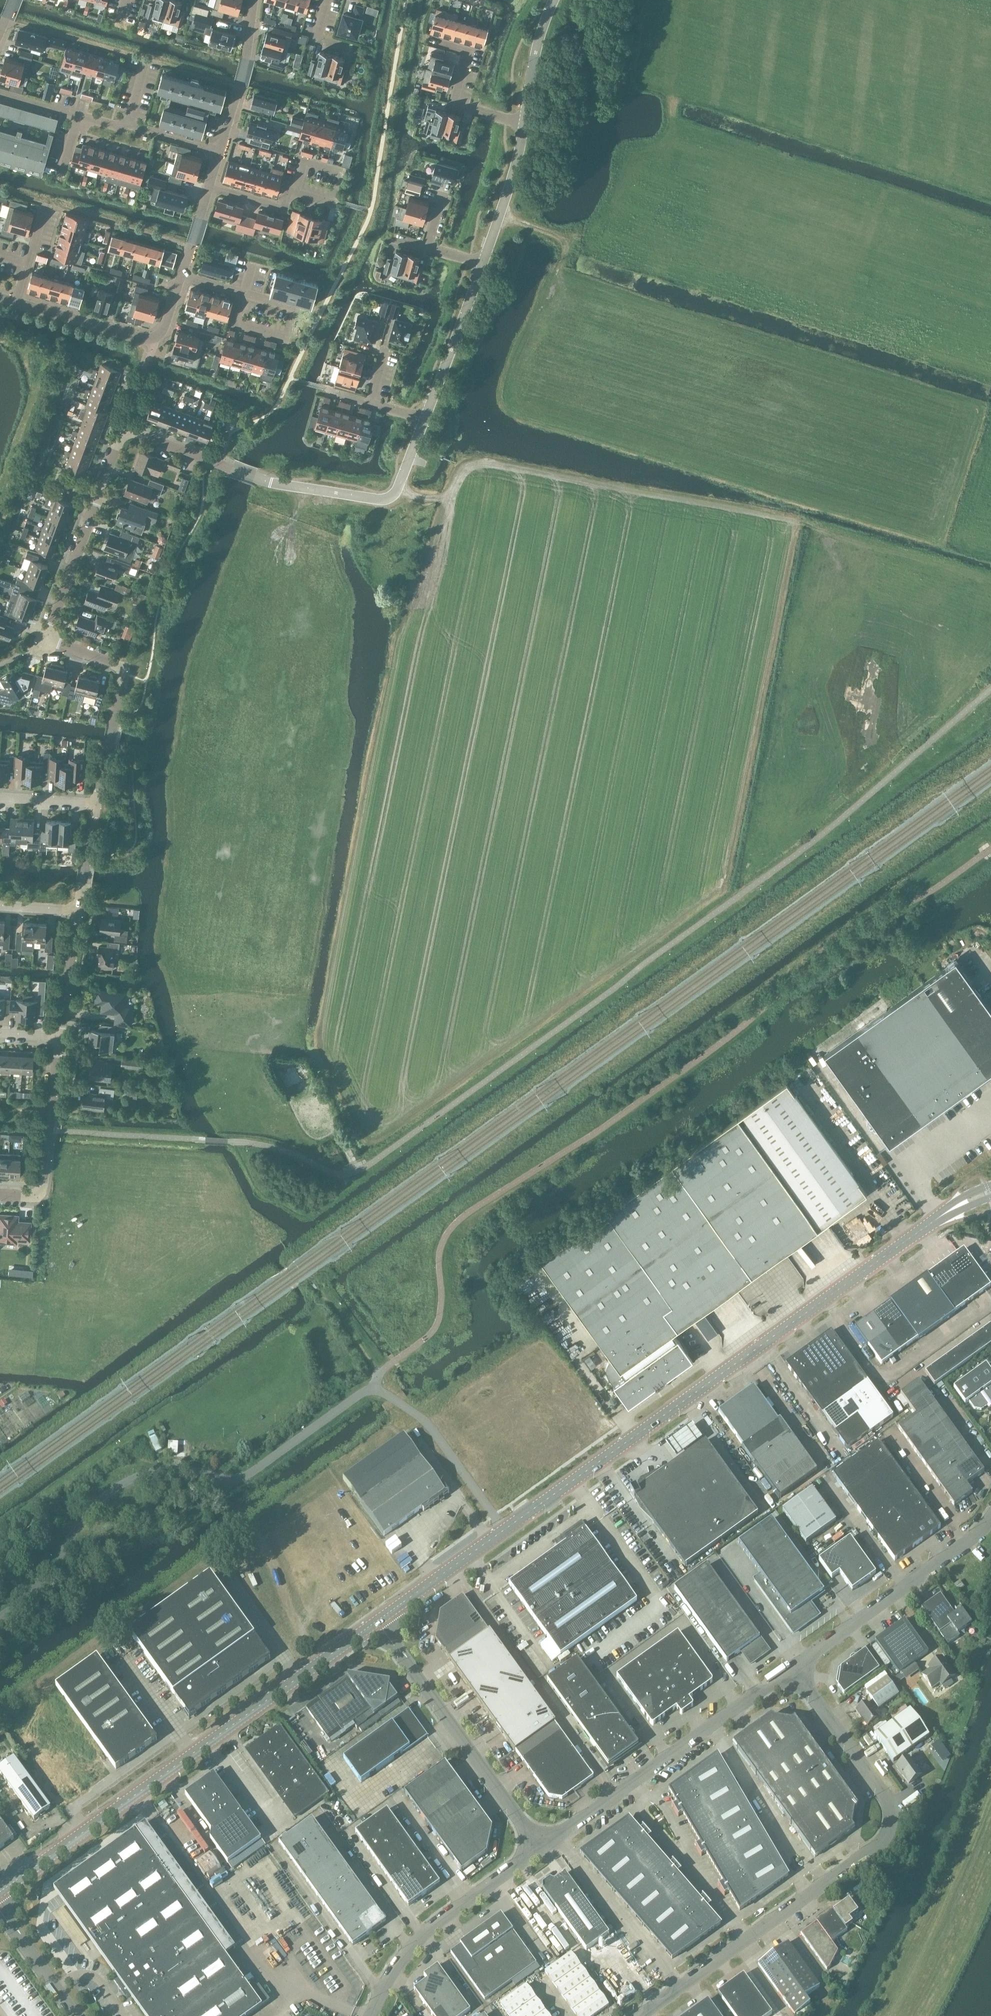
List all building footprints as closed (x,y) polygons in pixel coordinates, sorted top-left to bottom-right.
[(170,0),(157,0),(155,6),(149,4),(145,16),(163,21),(170,0)] [(163,21),(181,26),(185,14),(179,13),(182,1),(179,0),(170,0),(163,21)] [(240,4),(228,0),(216,0),(214,9),(213,8),(211,14),(223,18),(225,12),(237,15),(240,4)] [(295,8),(307,11),(310,0),(297,0),(295,8)] [(362,16),(364,7),(356,5),(353,13),(354,13),(354,16),(344,14),(338,32),(357,37),(362,19),(360,18),(361,15),(362,16)] [(436,14),(431,32),(441,35),(448,12),(437,9),(436,14)] [(448,12),(441,35),(452,38),(457,20),(458,15),(448,12)] [(232,49),(236,35),(210,28),(213,19),(196,14),(193,23),(207,27),(205,33),(211,35),(209,42),(232,49)] [(457,20),(452,38),(462,41),(467,23),(457,20)] [(467,23),(462,41),(472,44),(478,26),(467,23)] [(478,26),(472,44),(483,47),(489,29),(478,26)] [(272,33),(267,32),(264,44),(287,50),(293,32),(273,27),(272,33)] [(53,37),(20,29),(19,33),(17,32),(16,38),(17,39),(16,43),(43,50),(45,43),(51,44),(50,45),(64,49),(67,39),(55,36),(53,37)] [(282,68),(287,50),(264,44),(260,56),(272,59),(270,65),(282,68)] [(70,73),(76,50),(67,47),(60,70),(70,73)] [(80,76),(87,52),(76,50),(70,73),(80,76)] [(325,78),(332,55),(320,51),(317,63),(311,61),(308,73),(325,78)] [(92,74),(97,55),(87,52),(80,76),(82,76),(83,72),(92,74)] [(432,71),(451,76),(454,65),(442,61),(444,55),(432,52),(430,58),(435,59),(432,71)] [(297,53),(294,66),(300,67),(303,55),(297,53)] [(6,57),(2,69),(26,76),(29,64),(30,65),(32,59),(26,57),(20,55),(18,61),(6,57)] [(103,77),(108,59),(97,55),(92,74),(103,77)] [(332,55),(325,78),(344,84),(347,72),(341,70),(344,58),(332,55)] [(122,80),(125,67),(119,65),(120,62),(108,59),(103,77),(114,81),(115,78),(122,80)] [(26,76),(2,69),(0,77),(0,80),(12,84),(10,90),(22,93),(24,87),(23,87),(26,76)] [(451,76),(432,71),(427,69),(422,88),(434,91),(436,85),(447,89),(451,76)] [(221,108),(225,92),(163,74),(158,90),(221,108)] [(274,113),(278,100),(255,93),(251,106),(274,113)] [(188,104),(187,110),(203,115),(205,109),(188,104)] [(414,113),(422,116),(424,108),(416,105),(414,113)] [(202,135),(207,119),(164,107),(160,123),(202,135)] [(444,132),(449,113),(436,110),(433,121),(427,120),(424,132),(442,137),(444,132)] [(307,111),(305,120),(303,127),(302,128),(300,136),(300,137),(304,138),(303,140),(311,142),(317,119),(319,114),(307,111)] [(449,113),(444,132),(455,135),(454,140),(460,142),(463,130),(457,128),(460,117),(449,113)] [(49,116),(46,128),(55,130),(58,119),(49,116)] [(303,127),(305,120),(293,116),(291,124),(303,127)] [(332,148),(338,125),(340,120),(328,117),(327,122),(321,143),(325,144),(324,146),(332,148)] [(317,119),(311,142),(317,144),(317,142),(321,143),(327,122),(317,119)] [(271,142),(274,129),(251,122),(247,136),(271,142)] [(287,124),(285,131),(300,136),(302,128),(287,124)] [(338,125),(332,148),(337,150),(338,147),(342,149),(343,146),(349,148),(353,135),(347,133),(348,128),(338,125)] [(0,129),(0,159),(43,172),(54,134),(49,133),(46,142),(21,135),(22,130),(17,128),(16,134),(0,129)] [(202,159),(189,155),(191,149),(171,143),(169,150),(178,152),(175,163),(198,170),(202,159)] [(88,169),(94,147),(82,144),(79,153),(75,151),(71,164),(88,169)] [(94,147),(88,169),(98,172),(105,150),(94,147)] [(109,175),(115,153),(105,150),(98,172),(109,175)] [(118,183),(125,156),(115,153),(109,175),(107,180),(118,183)] [(128,186),(136,159),(125,156),(118,183),(128,186)] [(136,159),(128,186),(139,189),(147,162),(136,159)] [(234,184),(240,164),(230,161),(230,160),(229,160),(223,182),(224,182),(224,181),(234,184)] [(456,176),(458,170),(456,170),(457,167),(437,161),(432,176),(433,176),(431,182),(440,185),(442,179),(453,182),(454,176),(456,176)] [(195,181),(198,170),(175,163),(172,175),(171,174),(169,180),(181,184),(183,178),(195,181)] [(240,164),(234,184),(244,187),(250,167),(240,164)] [(250,167),(244,187),(255,190),(260,170),(250,167)] [(272,168),(270,173),(265,193),(276,196),(283,171),(272,168)] [(260,170),(255,190),(265,193),(270,173),(260,170)] [(423,185),(425,178),(410,174),(408,181),(423,185)] [(151,177),(149,186),(154,187),(153,191),(151,200),(156,202),(183,209),(187,196),(164,189),(166,181),(151,177)] [(414,192),(414,194),(418,196),(421,186),(408,182),(406,189),(414,192)] [(407,208),(425,213),(428,202),(410,197),(407,208)] [(7,217),(30,224),(34,213),(21,209),(23,203),(11,200),(9,206),(10,206),(7,217)] [(245,231),(249,217),(241,215),(243,207),(233,204),(233,205),(218,201),(215,214),(239,220),(236,229),(245,231)] [(425,213),(407,208),(402,207),(398,218),(397,218),(396,224),(408,228),(410,222),(422,225),(425,213)] [(306,236),(312,215),(305,213),(304,214),(294,211),(288,231),(294,233),(293,237),(305,241),(306,236)] [(256,219),(249,217),(245,231),(253,234),(256,225),(279,232),(283,220),(269,216),(269,215),(259,212),(256,219)] [(64,224),(86,230),(89,219),(67,213),(64,224)] [(312,215),(306,236),(324,241),(329,221),(318,218),(318,217),(312,215)] [(27,236),(30,224),(7,217),(4,229),(3,228),(1,234),(13,238),(15,232),(27,236)] [(86,230),(64,224),(61,234),(83,241),(86,230)] [(58,245),(80,251),(83,241),(61,234),(58,245)] [(121,253),(125,239),(112,235),(108,249),(121,253)] [(125,239),(121,253),(134,256),(138,243),(125,239)] [(138,243),(134,256),(147,260),(151,246),(138,243)] [(80,251),(58,245),(55,256),(81,263),(85,252),(80,251)] [(151,246),(147,260),(160,264),(164,250),(151,246)] [(164,250),(160,264),(173,268),(177,254),(164,250)] [(401,277),(408,254),(396,250),(393,262),(387,260),(384,272),(401,277)] [(228,253),(226,259),(237,262),(239,256),(228,253)] [(408,254),(401,277),(419,282),(423,270),(417,268),(420,257),(408,254)] [(218,262),(218,259),(211,257),(210,260),(205,258),(201,271),(226,278),(229,265),(218,262)] [(142,277),(145,277),(148,278),(150,271),(144,269),(142,277)] [(312,306),(318,284),(277,272),(271,294),(312,306)] [(37,294),(42,276),(32,273),(27,291),(37,294)] [(47,297),(52,279),(42,276),(37,294),(47,297)] [(121,290),(124,279),(118,278),(114,289),(121,290)] [(58,300),(63,282),(52,279),(47,297),(58,300)] [(69,303),(74,285),(63,282),(58,300),(69,303)] [(74,285),(69,303),(80,306),(85,288),(74,285)] [(132,303),(156,310),(159,299),(146,295),(148,289),(136,285),(134,291),(135,292),(132,303)] [(107,314),(113,293),(100,289),(94,310),(107,314)] [(195,310),(200,292),(191,289),(186,307),(195,310)] [(206,313),(211,295),(200,292),(195,310),(206,313)] [(216,316),(221,298),(211,295),(206,313),(216,316)] [(221,298),(216,316),(228,319),(233,301),(221,298)] [(388,316),(392,303),(385,301),(381,314),(388,316)] [(153,321),(156,310),(132,303),(129,314),(128,313),(126,320),(138,323),(140,317),(153,321)] [(396,317),(399,306),(393,304),(390,315),(396,317)] [(375,342),(381,323),(358,316),(354,327),(357,328),(354,339),(368,343),(369,340),(375,342)] [(411,324),(395,319),(389,340),(405,345),(406,345),(408,337),(408,338),(409,336),(408,336),(409,332),(410,333),(410,331),(412,324),(411,323),(411,324)] [(175,343),(202,350),(205,339),(212,341),(213,335),(201,331),(200,337),(179,331),(178,334),(176,333),(174,340),(176,340),(175,343)] [(231,364),(237,341),(227,338),(220,361),(231,364)] [(237,341),(231,364),(241,367),(248,344),(237,341)] [(202,350),(175,343),(172,354),(186,358),(184,364),(197,368),(202,350)] [(251,370),(258,347),(248,344),(241,367),(251,370)] [(258,347),(251,370),(262,373),(269,350),(258,347)] [(340,367),(360,373),(365,355),(345,349),(340,367)] [(269,350),(262,373),(260,378),(272,381),(274,372),(280,373),(284,360),(278,359),(279,356),(275,355),(275,352),(269,350)] [(92,372),(117,382),(122,369),(115,366),(114,368),(102,364),(100,370),(93,369),(92,372)] [(355,390),(360,373),(340,367),(335,384),(355,390)] [(113,392),(117,382),(92,372),(91,376),(96,379),(94,385),(113,392)] [(109,402),(113,392),(94,385),(92,391),(86,390),(85,393),(109,402)] [(106,412),(109,402),(85,393),(83,396),(89,399),(87,405),(89,406),(106,412)] [(157,422),(163,405),(153,401),(147,418),(157,421),(157,422)] [(167,425),(173,409),(163,405),(157,422),(157,421),(156,424),(162,427),(164,424),(167,425)] [(326,432),(332,409),(322,405),(315,429),(326,432)] [(81,410),(80,413),(104,423),(108,412),(106,412),(89,406),(87,412),(81,410)] [(177,429),(183,413),(173,409),(167,425),(171,427),(170,430),(177,432),(178,429),(177,429)] [(332,409),(326,432),(336,435),(343,412),(332,409)] [(343,412),(336,435),(346,438),(353,415),(343,412)] [(80,413),(79,415),(78,417),(84,420),(82,426),(101,433),(104,423),(80,413)] [(187,433),(194,416),(183,413),(177,429),(178,429),(187,433)] [(353,415),(346,438),(357,441),(363,418),(353,415)] [(196,439),(204,420),(194,416),(187,433),(191,434),(191,437),(196,439)] [(208,440),(211,432),(214,424),(209,422),(210,418),(206,416),(204,420),(196,439),(203,442),(204,439),(208,440)] [(363,418),(357,441),(355,445),(366,448),(374,423),(369,421),(370,420),(363,418)] [(97,443),(101,433),(82,426),(79,432),(73,431),(72,434),(97,443)] [(93,453),(97,443),(72,434),(71,437),(76,440),(74,446),(93,453)] [(89,463),(93,453),(74,446),(72,452),(66,451),(64,454),(89,463)] [(159,473),(164,460),(157,457),(157,456),(141,450),(135,467),(151,473),(152,470),(159,473)] [(84,476),(89,463),(64,454),(63,457),(69,461),(66,467),(78,471),(77,473),(84,476)] [(179,471),(183,462),(170,457),(167,467),(179,471)] [(148,485),(130,479),(125,494),(147,502),(151,491),(160,495),(164,484),(150,479),(148,485)] [(51,508),(67,514),(71,503),(55,497),(51,508)] [(158,513),(131,503),(129,509),(122,507),(117,522),(133,528),(135,522),(142,525),(145,517),(155,521),(158,513)] [(64,524),(67,514),(51,508),(47,518),(64,524)] [(60,534),(64,524),(47,518),(43,528),(60,534)] [(56,544),(60,534),(43,528),(40,538),(56,544)] [(110,533),(104,549),(119,554),(119,557),(131,561),(132,559),(131,559),(137,544),(140,537),(128,533),(126,539),(110,533)] [(52,554),(56,544),(40,538),(36,548),(52,554)] [(156,545),(152,556),(158,559),(162,547),(156,545)] [(44,576),(44,577),(47,578),(49,571),(47,570),(48,566),(37,562),(39,556),(27,552),(25,558),(32,560),(28,570),(44,576)] [(140,568),(108,556),(106,563),(100,561),(94,576),(111,582),(117,568),(126,571),(125,573),(137,577),(140,568)] [(40,587),(44,577),(44,576),(28,570),(24,580),(18,578),(16,584),(27,588),(30,583),(40,587)] [(16,584),(10,600),(32,608),(36,598),(25,594),(27,588),(16,584)] [(117,584),(115,590),(122,592),(124,586),(117,584)] [(115,605),(119,593),(99,586),(96,592),(89,590),(85,602),(105,609),(107,603),(115,605)] [(32,608),(10,600),(4,616),(16,620),(18,615),(29,619),(30,615),(33,615),(35,609),(32,608)] [(0,614),(0,637),(10,640),(14,628),(1,623),(4,616),(0,614)] [(80,615),(75,629),(95,637),(97,630),(102,632),(104,625),(108,626),(111,619),(97,614),(95,620),(80,615)] [(51,691),(53,685),(58,665),(52,663),(50,666),(46,665),(43,676),(38,675),(35,687),(51,691)] [(68,695),(70,685),(71,683),(65,682),(68,670),(64,669),(64,666),(58,665),(53,685),(57,686),(57,689),(63,690),(62,694),(68,695)] [(0,679),(0,685),(3,690),(0,691),(0,697),(3,702),(7,703),(25,692),(27,695),(31,693),(35,674),(23,671),(23,673),(22,673),(19,674),(17,671),(9,676),(8,674),(0,679)] [(90,678),(89,678),(79,675),(76,686),(70,685),(68,695),(67,698),(66,701),(72,703),(75,693),(85,696),(90,678)] [(90,678),(85,696),(84,701),(100,706),(103,693),(98,692),(100,681),(97,680),(97,677),(90,675),(89,678),(90,678)] [(50,758),(50,753),(44,753),(44,762),(33,761),(31,785),(37,786),(38,784),(38,782),(43,783),(44,770),(49,770),(50,758)] [(16,755),(10,755),(10,760),(0,759),(0,780),(9,781),(10,768),(15,768),(16,755)] [(16,755),(15,768),(21,769),(20,781),(23,781),(23,784),(25,785),(31,785),(33,761),(29,761),(29,756),(16,755)] [(56,758),(50,758),(49,770),(55,771),(55,783),(66,784),(67,763),(56,763),(56,758)] [(78,759),(78,764),(67,763),(66,784),(77,785),(77,772),(83,772),(84,760),(78,759)] [(21,841),(23,819),(11,818),(10,831),(5,831),(4,844),(16,845),(16,841),(21,841)] [(39,848),(40,834),(40,833),(33,832),(34,819),(23,819),(21,841),(28,841),(27,847),(39,848)] [(58,846),(59,821),(47,820),(46,834),(40,834),(39,849),(46,850),(46,846),(58,846)] [(71,822),(59,821),(58,846),(69,847),(69,851),(75,852),(76,836),(70,835),(71,822)] [(107,907),(105,918),(112,919),(113,914),(118,915),(118,908),(107,907)] [(127,942),(128,930),(120,929),(121,920),(112,919),(105,918),(102,918),(100,932),(115,933),(114,940),(127,942)] [(3,944),(3,948),(9,949),(10,934),(4,934),(5,921),(0,921),(0,944),(3,944)] [(34,950),(34,941),(35,923),(23,922),(23,935),(17,935),(16,949),(34,950)] [(35,923),(34,941),(41,942),(40,947),(45,947),(45,951),(52,951),(53,937),(46,936),(47,924),(35,923)] [(119,949),(120,943),(107,941),(107,947),(99,946),(96,966),(113,968),(115,949),(119,949)] [(889,1145),(990,1072),(990,1011),(955,961),(824,1055),(889,1145)] [(112,993),(103,992),(103,991),(97,991),(96,1003),(103,1003),(102,1011),(112,1013),(112,1012),(117,1012),(116,1023),(131,1025),(132,1012),(129,1009),(124,1008),(125,994),(112,992),(112,993)] [(26,1019),(28,996),(24,996),(23,1000),(16,1000),(14,1000),(14,996),(11,996),(10,1000),(11,1000),(10,1012),(16,1013),(15,1019),(26,1019)] [(28,996),(26,1019),(38,1020),(38,1014),(44,1014),(45,1002),(32,1001),(32,996),(28,996)] [(10,1000),(0,999),(0,1018),(4,1018),(4,1012),(10,1012),(11,1000),(10,1000)] [(92,1030),(90,1043),(94,1043),(94,1046),(94,1048),(96,1049),(100,1050),(100,1049),(113,1050),(113,1049),(115,1044),(114,1043),(114,1039),(115,1039),(115,1034),(115,1032),(116,1025),(102,1024),(102,1031),(92,1030)] [(11,1070),(12,1051),(2,1050),(0,1069),(11,1070)] [(22,1071),(23,1052),(12,1051),(11,1070),(22,1071)] [(23,1052),(22,1071),(33,1071),(34,1052),(23,1052)] [(111,1073),(112,1064),(104,1063),(104,1060),(95,1059),(94,1067),(91,1067),(90,1078),(108,1080),(109,1073),(111,1073)] [(134,1069),(135,1060),(122,1059),(121,1068),(134,1069)] [(614,1385),(628,1405),(693,1359),(673,1332),(867,1193),(787,1082),(541,1259),(625,1377),(614,1385)] [(114,1096),(114,1089),(101,1087),(100,1094),(84,1092),(82,1107),(104,1110),(105,1095),(114,1096)] [(9,1153),(0,1153),(0,1174),(7,1175),(9,1153)] [(19,1176),(20,1154),(9,1153),(7,1175),(19,1176)] [(30,1222),(17,1222),(18,1216),(0,1214),(0,1242),(16,1243),(16,1240),(29,1240),(30,1222)] [(990,1286),(964,1249),(928,1275),(927,1274),(907,1288),(906,1287),(900,1291),(902,1292),(890,1301),(891,1301),(855,1327),(881,1365),(918,1339),(918,1340),(955,1313),(954,1312),(990,1286)] [(934,1386),(990,1345),(990,1325),(925,1373),(934,1386)] [(893,1417),(831,1331),(786,1364),(847,1450),(893,1417)] [(981,1410),(990,1403),(990,1372),(986,1365),(953,1388),(965,1404),(969,1402),(974,1409),(981,1410)] [(916,1415),(898,1428),(954,1506),(972,1493),(967,1485),(984,1472),(919,1381),(901,1394),(916,1415)] [(754,1386),(719,1412),(743,1445),(743,1446),(779,1421),(778,1420),(754,1386)] [(743,1445),(741,1447),(754,1464),(790,1438),(793,1436),(780,1419),(778,1420),(779,1421),(743,1446),(743,1445)] [(691,1424),(666,1443),(676,1457),(702,1438),(691,1424)] [(440,1486),(404,1436),(343,1479),(384,1536),(431,1502),(433,1505),(449,1493),(443,1484),(440,1486)] [(790,1438),(754,1464),(766,1481),(805,1453),(803,1451),(803,1452),(798,1445),(799,1445),(793,1436),(790,1438)] [(630,1493),(634,1499),(636,1498),(685,1566),(758,1514),(706,1441),(637,1490),(636,1488),(630,1493)] [(895,1561),(941,1528),(879,1442),(833,1475),(895,1561)] [(805,1453),(766,1481),(779,1499),(818,1471),(812,1464),(807,1458),(808,1457),(805,1453)] [(783,1511),(806,1543),(836,1522),(812,1489),(783,1511)] [(755,1579),(794,1633),(819,1615),(809,1602),(824,1592),(772,1519),(739,1543),(761,1574),(755,1579)] [(557,1544),(560,1548),(509,1584),(549,1639),(540,1645),(552,1662),(637,1601),(582,1524),(563,1538),(564,1540),(557,1544)] [(848,1585),(852,1591),(856,1588),(876,1574),(850,1539),(819,1561),(832,1579),(839,1573),(848,1585)] [(741,1651),(751,1664),(776,1646),(737,1592),(730,1597),(707,1565),(674,1589),(727,1662),(741,1651)] [(271,1658),(264,1648),(263,1648),(210,1575),(129,1633),(183,1706),(182,1707),(189,1716),(271,1658)] [(954,1585),(959,1591),(964,1587),(959,1581),(954,1585)] [(440,1611),(436,1639),(437,1641),(450,1659),(450,1660),(470,1646),(489,1632),(489,1631),(488,1629),(476,1613),(463,1595),(443,1609),(440,1611)] [(940,1595),(921,1608),(940,1633),(948,1645),(960,1637),(958,1634),(967,1627),(964,1624),(970,1621),(961,1609),(955,1614),(952,1616),(950,1613),(953,1612),(940,1595)] [(875,1641),(899,1674),(928,1653),(905,1620),(875,1641)] [(489,1632),(470,1646),(483,1664),(502,1649),(503,1649),(490,1631),(489,1631),(489,1632)] [(617,1676),(651,1724),(652,1724),(653,1725),(654,1724),(676,1708),(680,1713),(681,1714),(682,1714),(692,1707),(693,1706),(693,1705),(689,1699),(711,1683),(712,1682),(712,1681),(712,1679),(678,1632),(617,1676)] [(450,1659),(449,1660),(462,1678),(483,1664),(470,1646),(450,1660),(450,1659)] [(838,1685),(844,1693),(880,1668),(866,1648),(841,1666),(838,1685)] [(503,1649),(483,1664),(496,1682),(516,1667),(503,1649)] [(157,1740),(97,1656),(56,1686),(116,1769),(157,1740)] [(928,1667),(930,1669),(922,1675),(932,1689),(940,1683),(942,1685),(955,1676),(942,1657),(928,1667)] [(590,1740),(590,1741),(596,1749),(609,1766),(638,1745),(626,1728),(577,1660),(547,1681),(548,1682),(590,1740)] [(483,1664),(462,1678),(475,1696),(496,1682),(483,1664)] [(516,1667),(496,1682),(509,1700),(529,1686),(516,1667)] [(348,1678),(306,1708),(307,1708),(330,1740),(353,1723),(357,1729),(367,1722),(367,1721),(399,1698),(390,1685),(390,1683),(390,1682),(348,1675),(348,1676),(348,1678)] [(866,1692),(878,1709),(899,1694),(887,1678),(866,1692)] [(496,1682),(475,1696),(488,1715),(509,1700),(496,1682)] [(529,1686),(509,1700),(522,1718),(542,1703),(529,1686)] [(509,1700),(488,1715),(501,1733),(522,1718),(509,1700)] [(542,1703),(522,1718),(535,1736),(554,1722),(555,1723),(555,1722),(542,1703)] [(867,1703),(856,1710),(867,1726),(878,1718),(867,1703)] [(874,1735),(893,1762),(929,1736),(910,1710),(874,1735)] [(408,1711),(343,1758),(361,1782),(426,1736),(408,1711)] [(773,1715),(759,1724),(782,1757),(809,1738),(795,1718),(791,1721),(775,1718),(773,1715)] [(522,1718),(501,1733),(514,1751),(515,1751),(515,1750),(535,1736),(522,1718)] [(535,1736),(515,1750),(515,1751),(529,1769),(541,1787),(549,1797),(563,1799),(574,1791),(575,1790),(575,1792),(581,1788),(580,1786),(594,1777),(581,1759),(568,1741),(555,1723),(554,1722),(535,1736)] [(733,1743),(756,1776),(782,1757),(759,1724),(733,1743)] [(247,1750),(295,1817),(327,1793),(280,1727),(247,1750)] [(782,1757),(800,1781),(826,1762),(809,1738),(782,1757)] [(683,1813),(691,1827),(691,1828),(692,1828),(700,1843),(696,1846),(695,1844),(695,1845),(701,1856),(702,1856),(702,1855),(706,1853),(714,1867),(714,1868),(715,1867),(723,1883),(719,1885),(718,1884),(724,1896),(725,1895),(729,1892),(739,1910),(740,1911),(788,1876),(788,1875),(787,1876),(777,1857),(765,1838),(766,1837),(765,1837),(754,1818),(754,1817),(753,1817),(742,1798),(743,1798),(742,1797),(742,1798),(731,1779),(731,1778),(730,1778),(718,1756),(718,1755),(669,1790),(669,1791),(670,1790),(677,1804),(673,1806),(672,1805),(671,1805),(678,1817),(679,1816),(683,1813)] [(756,1776),(774,1800),(800,1781),(782,1757),(756,1776)] [(34,1820),(50,1808),(14,1758),(0,1769),(0,1773),(34,1820)] [(909,1758),(896,1767),(909,1784),(921,1775),(909,1758)] [(826,1762),(800,1781),(818,1806),(844,1787),(826,1762)] [(457,1779),(445,1763),(404,1792),(416,1809),(457,1779)] [(185,1795),(212,1831),(210,1839),(228,1863),(261,1840),(214,1774),(185,1795)] [(469,1795),(457,1779),(416,1809),(428,1825),(469,1795)] [(800,1781),(774,1800),(815,1857),(841,1839),(818,1806),(800,1781)] [(844,1787),(818,1806),(841,1839),(855,1829),(852,1826),(855,1809),(858,1807),(844,1787)] [(481,1812),(469,1795),(428,1825),(440,1841),(481,1812)] [(356,1832),(408,1906),(440,1884),(387,1810),(356,1832)] [(492,1827),(481,1812),(440,1841),(462,1871),(486,1854),(492,1827)] [(279,1843),(353,1946),(386,1922),(312,1819),(279,1843)] [(688,1887),(688,1886),(687,1887),(677,1874),(680,1871),(681,1871),(672,1861),(673,1862),(669,1866),(658,1852),(657,1852),(646,1840),(650,1836),(651,1837),(651,1836),(642,1826),(643,1828),(639,1831),(629,1819),(580,1854),(581,1854),(598,1873),(597,1873),(598,1874),(613,1890),(612,1891),(613,1891),(628,1908),(627,1908),(628,1908),(643,1925),(642,1925),(643,1926),(643,1925),(658,1942),(657,1942),(658,1943),(672,1959),(721,1924),(720,1924),(707,1909),(710,1906),(711,1906),(711,1905),(702,1895),(702,1896),(703,1897),(699,1900),(688,1887)] [(14,1839),(0,1820),(0,1849),(14,1839)] [(54,1889),(117,1976),(113,1979),(120,1989),(127,1998),(131,1995),(146,2015),(248,2015),(262,2006),(269,2001),(259,1986),(252,1991),(246,1984),(254,1978),(251,1974),(243,1979),(226,1955),(235,1948),(146,1823),(136,1830),(54,1889)] [(222,1869),(209,1851),(196,1860),(200,1865),(198,1866),(205,1876),(207,1875),(210,1878),(222,1869)] [(543,1885),(543,1890),(586,1951),(609,1934),(566,1873),(551,1884),(547,1882),(543,1885)] [(801,1934),(827,1970),(829,1969),(838,1951),(832,1942),(847,1931),(845,1928),(853,1923),(849,1918),(858,1912),(849,1899),(801,1934)] [(496,1993),(536,1963),(501,1914),(460,1944),(475,1965),(465,1972),(485,2000),(495,1992),(496,1993)] [(768,1957),(758,1964),(795,2015),(804,2015),(813,2009),(805,1998),(820,1987),(788,1943),(768,1957)] [(545,1972),(555,1985),(581,1966),(571,1953),(545,1972)] [(428,1980),(437,1992),(450,1983),(438,1966),(424,1976),(427,1980),(428,1980)] [(555,1985),(564,1998),(590,1979),(581,1966),(555,1985)] [(734,2015),(769,2015),(772,2014),(744,1975),(718,1993),(734,2015)] [(564,1998),(573,2011),(599,1992),(590,1979),(564,1998)] [(414,1990),(423,2002),(437,1992),(428,1980),(427,1980),(414,1990)] [(437,1992),(445,2005),(459,1995),(450,1983),(437,1992)] [(509,2015),(511,2015),(536,1998),(527,1985),(501,2004),(509,2015)] [(423,2002),(432,2014),(445,2005),(437,1992),(423,2002)] [(573,2011),(577,2015),(594,2015),(609,2005),(599,1992),(573,2011)] [(445,2005),(454,2015),(463,2015),(470,2011),(459,1995),(445,2005)] [(545,2011),(536,1998),(511,2015),(539,2015),(545,2011)] [(708,2000),(686,2015),(719,2015),(708,2000)] [(432,2014),(433,2015),(454,2015),(445,2005),(432,2014)]
